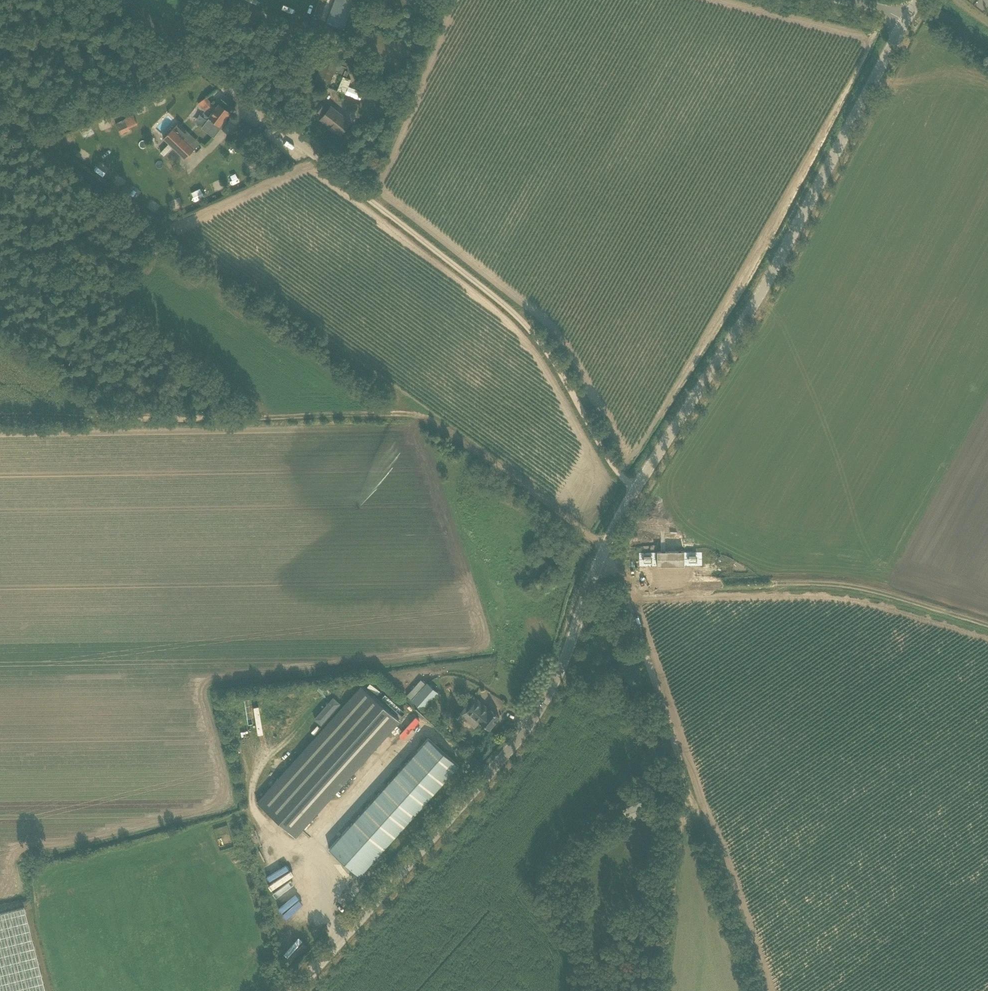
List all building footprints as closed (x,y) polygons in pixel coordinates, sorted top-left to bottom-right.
[(331,24),(344,29),(351,8),(341,4),(340,1),(337,0),(335,0),(326,22),(331,24)] [(326,50),(324,57),(319,55),(317,60),(317,61),(322,63),(315,80),(328,85),(340,56),(326,50)] [(351,79),(343,76),(338,90),(345,93),(351,79)] [(212,105),(207,97),(206,97),(198,103),(205,111),(212,105)] [(212,135),(229,113),(230,112),(219,104),(201,127),(212,135)] [(316,111),(322,114),(326,107),(320,104),(316,111)] [(340,134),(346,127),(350,122),(331,106),(321,119),(340,134)] [(130,129),(128,127),(137,123),(134,115),(125,119),(116,123),(121,134),(130,129)] [(100,120),(104,134),(113,131),(110,118),(100,120)] [(173,128),(163,139),(185,159),(194,149),(173,128)] [(427,682),(425,683),(421,679),(407,695),(423,709),(438,692),(427,682)] [(399,720),(362,686),(258,803),(295,836),(399,720)] [(489,729),(499,717),(489,709),(487,713),(474,702),(467,712),(479,722),(489,729)] [(647,721),(652,719),(649,710),(644,712),(647,721)] [(459,765),(429,738),(330,849),(360,876),(459,765)] [(220,844),(232,840),(227,824),(215,827),(220,844)] [(298,888),(294,879),(290,881),(287,874),(267,883),(273,898),(298,888)] [(24,907),(0,913),(0,990),(46,990),(24,907)]
